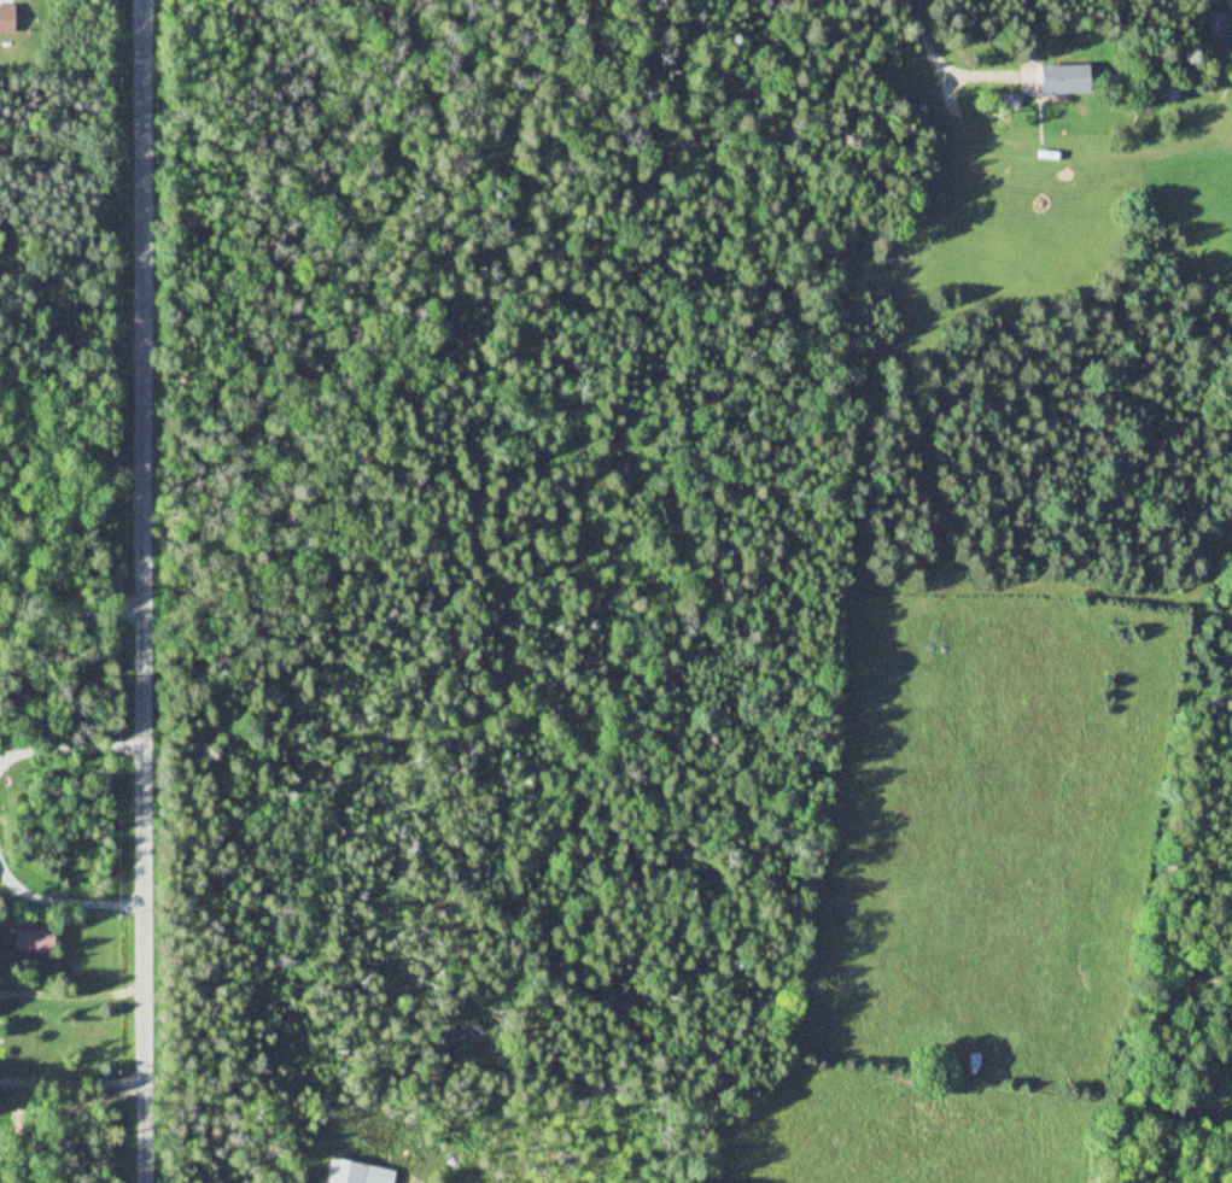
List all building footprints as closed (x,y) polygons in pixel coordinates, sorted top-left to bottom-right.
[(15,36),(15,7),(0,7),(0,36),(15,36)] [(1230,41),(1230,10),(1210,10),(1210,41),(1230,41)] [(1045,67),(1045,97),(1092,97),(1092,66),(1045,67)] [(57,954),(57,927),(14,927),(14,954),(57,954)] [(393,1170),(331,1160),(327,1182),(391,1182),(393,1170)]
